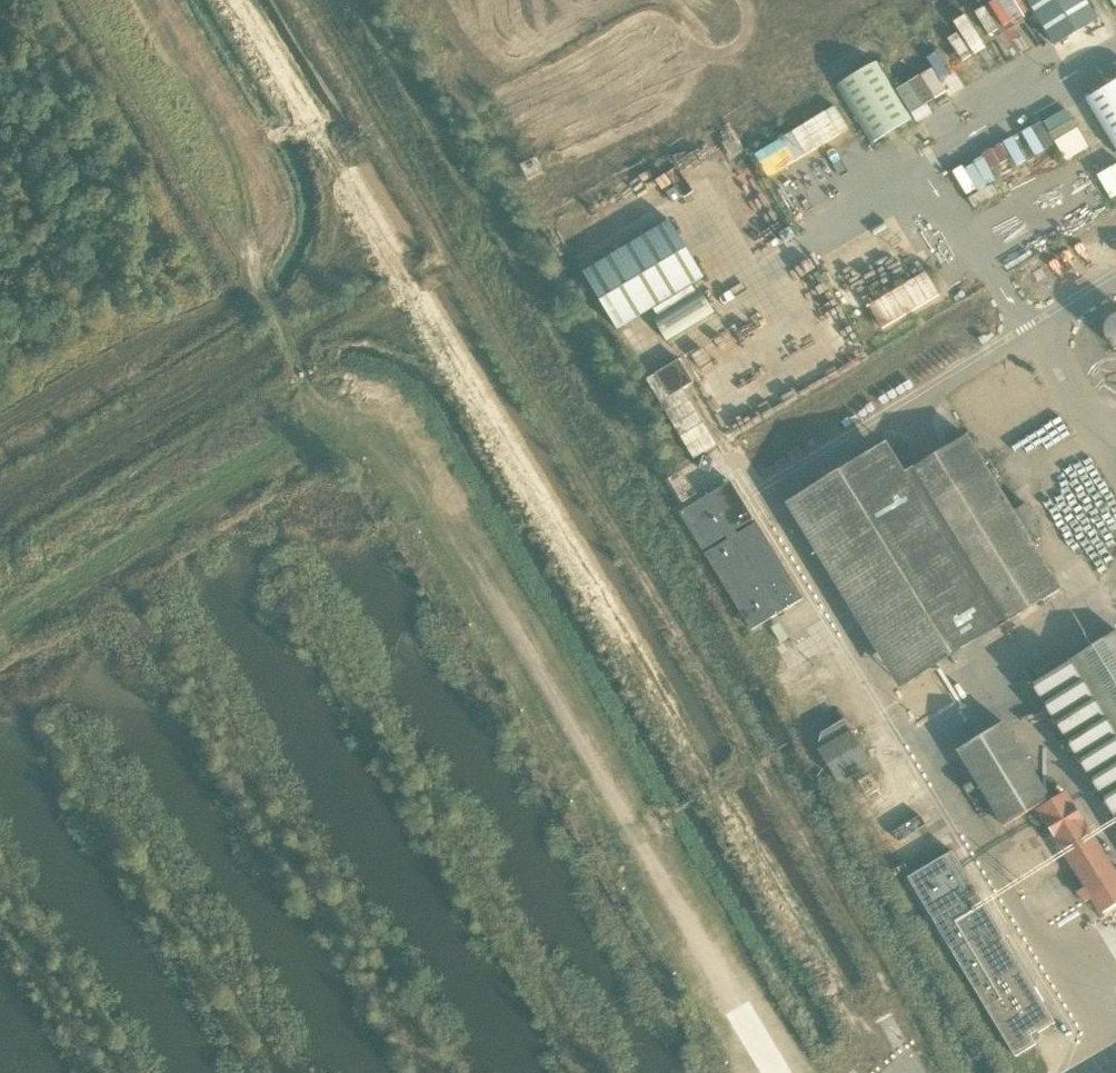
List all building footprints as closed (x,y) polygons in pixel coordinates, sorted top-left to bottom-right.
[(1054,45),(1099,18),(1087,0),(1026,0),(1054,45)] [(878,60),(837,85),(872,143),(913,117),(878,60)] [(1085,99),(1115,151),(1115,81),(1085,99)] [(1036,153),(1055,141),(1066,159),(1089,145),(1064,106),(1022,131),(1036,153)] [(826,109),(752,151),(767,176),(840,135),(826,109)] [(1115,194),(1115,163),(1098,172),(1109,197),(1115,194)] [(583,272),(615,328),(616,329),(643,313),(703,278),(670,221),(583,272)] [(927,271),(870,304),(883,327),(940,294),(927,271)] [(702,290),(655,320),(668,341),(716,311),(702,290)] [(1111,319),(1106,324),(1105,329),(1105,335),(1108,339),(1112,343),(1115,344),(1115,317),(1111,319)] [(655,373),(645,379),(692,458),(716,444),(682,388),(692,382),(692,381),(678,358),(655,373)] [(1015,513),(968,436),(906,473),(999,628),(1062,590),(1034,544),(1042,539),(1034,525),(1039,522),(1028,504),(1015,513)] [(729,540),(725,542),(706,554),(752,630),(803,599),(757,523),(738,534),(735,530),(754,518),(731,482),(680,513),(703,550),(726,536),(729,540)] [(1034,684),(1115,818),(1115,634),(1034,684)] [(845,719),(822,733),(818,748),(838,781),(853,785),(876,771),(845,719)] [(1006,828),(1051,800),(1005,724),(959,751),(1006,828)] [(1041,811),(1088,888),(1079,893),(1086,903),(1094,898),(1104,914),(1115,907),(1115,877),(1066,796),(1041,811)] [(962,902),(976,893),(952,852),(908,878),(933,919),(953,952),(1016,1056),(1037,1044),(1032,1036),(1055,1023),(986,906),(970,915),(962,902)]
